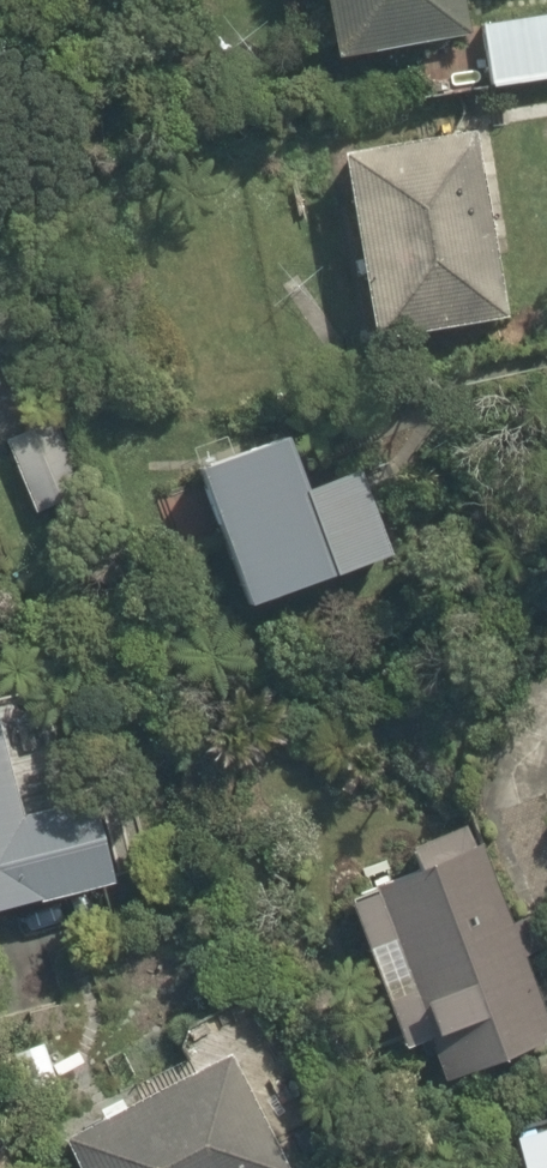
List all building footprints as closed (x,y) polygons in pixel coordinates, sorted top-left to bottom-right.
[(344,76),(483,49),(474,0),(329,0),(344,76)] [(487,33),(501,97),(546,86),(546,20),(487,33)] [(484,150),(355,169),(380,342),(509,323),(484,150)] [(9,401),(0,359),(0,403),(9,401)] [(58,422),(4,440),(21,492),(75,474),(58,422)] [(309,485),(295,445),(203,477),(249,609),(399,557),(367,465),(309,485)] [(128,909),(104,806),(35,823),(19,757),(0,762),(0,939),(128,909)] [(419,1059),(442,1051),(449,1069),(485,1055),(490,1069),(546,1047),(546,1015),(473,824),(347,873),(419,1059)] [(245,1072),(73,1141),(84,1167),(284,1167),(245,1072)]
